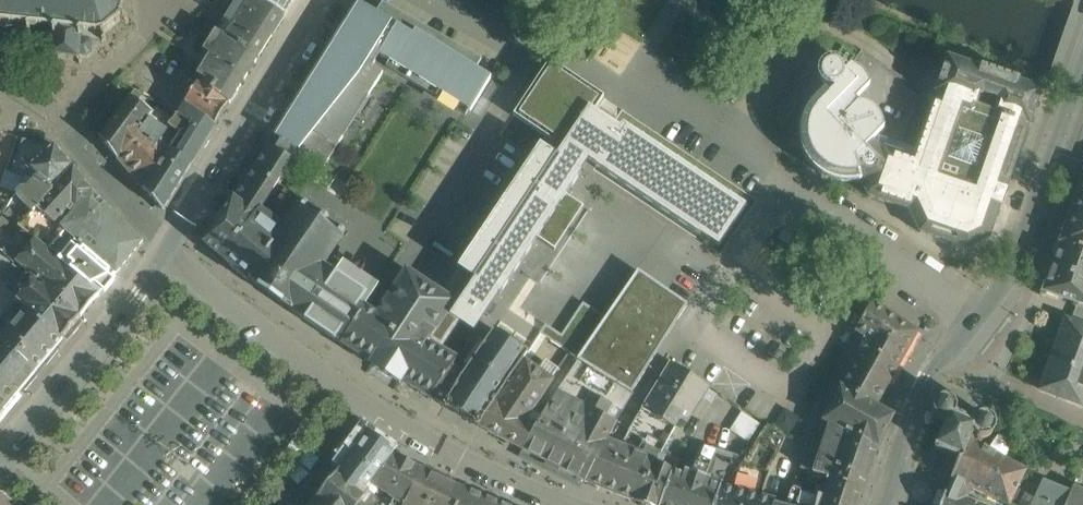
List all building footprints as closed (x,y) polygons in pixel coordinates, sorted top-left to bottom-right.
[(2,33),(3,26),(25,28),(25,36),(31,37),(32,29),(51,31),(50,38),(51,38),(49,54),(46,58),(48,61),(52,57),(76,60),(80,64),(82,62),(80,58),(87,59),(91,55),(92,44),(90,41),(103,43),(107,41),(104,34),(120,22),(126,25),(129,20),(122,16),(124,0),(0,0),(0,33),(2,33)] [(257,0),(238,0),(218,32),(222,34),(228,38),(257,59),(284,16),(257,0)] [(284,16),(294,0),(257,0),(284,16)] [(357,2),(274,136),(324,167),(382,74),(372,67),(379,55),(470,112),(490,79),(475,70),(472,74),(465,69),(468,64),(444,49),(441,54),(357,2)] [(228,38),(222,34),(211,55),(198,75),(205,80),(202,84),(229,103),(247,75),(257,59),(228,38)] [(903,78),(862,49),(850,67),(850,68),(853,69),(855,69),(857,71),(859,72),(860,73),(862,75),(865,78),(865,79),(867,82),(868,85),(869,86),(854,101),(858,104),(860,104),(861,104),(864,105),(867,106),(868,106),(870,108),(871,109),(873,110),(874,111),(876,113),(878,116),(880,119),(881,121),(881,122),(882,124),(882,128),(883,129),(872,141),(877,146),(876,147),(879,149),(884,147),(886,148),(883,146),(917,96),(900,83),(903,78)] [(978,67),(947,56),(914,148),(890,140),(887,148),(886,148),(884,147),(879,149),(879,150),(868,182),(865,192),(867,197),(908,211),(919,233),(967,249),(989,239),(1000,206),(1001,206),(1002,205),(1007,192),(1006,191),(1028,125),(1030,126),(1043,90),(1018,82),(1019,79),(978,65),(978,67)] [(850,67),(844,73),(841,72),(838,71),(834,72),(831,73),(830,75),(829,77),(828,79),(827,82),(828,84),(810,103),(806,109),(803,114),(801,119),(800,122),(799,126),(799,130),(799,135),(799,139),(800,144),(801,147),(802,150),(803,154),(806,160),(811,166),(815,170),(819,173),(824,177),(831,180),(838,182),(848,183),(861,181),(861,179),(868,182),(879,150),(879,149),(876,147),(877,146),(872,141),(883,129),(882,128),(882,124),(881,122),(881,121),(880,119),(878,116),(876,113),(874,111),(873,110),(871,109),(870,108),(868,106),(867,106),(864,105),(861,104),(860,104),(858,104),(854,101),(869,86),(868,85),(867,82),(865,79),(865,78),(862,75),(860,73),(859,72),(857,71),(855,69),(853,69),(850,68),(850,67)] [(229,103),(202,84),(205,80),(198,75),(197,74),(191,83),(194,86),(183,105),(215,126),(229,104),(229,103)] [(131,98),(101,138),(117,158),(140,130),(148,120),(152,113),(131,98)] [(474,280),(456,308),(454,306),(447,316),(459,324),(473,334),(537,239),(564,198),(566,196),(588,162),(718,248),(734,225),(746,208),(622,125),(619,129),(580,103),(548,151),(539,145),(457,269),(474,280)] [(203,132),(177,114),(175,116),(169,128),(181,135),(178,140),(171,151),(171,152),(191,165),(192,163),(190,163),(206,137),(202,134),(203,132)] [(178,140),(148,120),(140,130),(117,158),(143,189),(171,152),(171,151),(178,140)] [(50,150),(23,140),(12,172),(25,177),(26,173),(32,178),(35,175),(38,179),(28,190),(23,190),(17,196),(33,211),(35,214),(39,209),(73,168),(54,147),(50,150)] [(237,193),(261,210),(292,160),(268,145),(237,193)] [(171,152),(143,189),(159,206),(166,205),(191,165),(171,152)] [(73,168),(39,209),(45,215),(44,217),(52,223),(58,215),(84,184),(85,183),(73,168)] [(1059,242),(1082,251),(1082,177),(1059,242)] [(84,184),(58,215),(68,223),(92,193),(84,184)] [(140,240),(92,193),(68,223),(62,230),(64,232),(65,232),(78,243),(116,276),(138,247),(136,245),(140,240)] [(261,210),(237,193),(235,196),(203,243),(216,252),(216,253),(223,259),(261,210)] [(325,204),(310,193),(305,199),(309,202),(305,208),(316,217),(322,210),(327,203),(326,202),(325,204)] [(564,198),(537,239),(554,251),(583,207),(566,196),(564,198)] [(284,226),(284,227),(247,279),(246,281),(250,283),(251,282),(259,287),(258,288),(261,290),(261,289),(279,301),(279,302),(282,304),(282,303),(290,308),(289,309),(292,311),(321,268),(329,255),(344,235),(342,234),(346,228),(340,224),(335,231),(323,222),(328,214),(322,210),(316,217),(305,208),(309,202),(305,199),(300,205),(298,204),(284,226)] [(52,223),(44,217),(45,215),(39,209),(35,214),(33,211),(17,227),(34,241),(46,251),(55,242),(64,232),(62,230),(68,223),(58,215),(52,223)] [(284,226),(261,210),(223,259),(247,279),(284,227),(284,226)] [(3,214),(0,217),(0,251),(14,264),(17,263),(28,248),(34,241),(17,227),(3,214)] [(46,251),(34,241),(28,248),(17,263),(81,318),(98,296),(46,251)] [(116,276),(78,243),(69,255),(55,242),(46,251),(98,296),(116,276)] [(1059,242),(1042,293),(1077,305),(1082,308),(1082,251),(1059,242)] [(0,251),(0,278),(14,264),(0,251)] [(17,263),(14,264),(0,278),(0,285),(63,339),(81,318),(17,263)] [(354,272),(341,263),(332,276),(321,268),(292,311),(340,344),(341,344),(364,308),(369,300),(345,284),(354,272)] [(456,303),(406,270),(376,316),(364,308),(341,344),(340,344),(354,353),(372,364),(371,366),(400,383),(401,382),(417,392),(429,399),(430,399),(447,374),(448,375),(451,369),(456,360),(456,359),(457,358),(442,349),(430,342),(447,316),(454,306),(456,303)] [(577,359),(576,360),(577,361),(578,360),(606,379),(631,394),(687,305),(638,271),(605,318),(583,351),(577,359)] [(0,285),(0,377),(18,392),(63,339),(0,285)] [(917,332),(872,301),(854,331),(866,339),(840,387),(875,406),(916,333),(917,332)] [(561,335),(560,336),(583,351),(605,318),(582,303),(561,335)] [(1077,305),(1070,322),(1082,327),(1082,308),(1077,305)] [(459,324),(447,316),(430,342),(442,349),(459,324)] [(1065,320),(1040,390),(1082,405),(1082,401),(1082,327),(1070,322),(1065,320)] [(561,335),(545,324),(539,333),(577,359),(583,351),(560,336),(561,335)] [(494,331),(463,376),(451,369),(448,375),(447,374),(430,399),(478,427),(502,396),(521,363),(526,355),(527,353),(506,338),(494,331)] [(286,413),(171,334),(84,458),(103,471),(94,483),(125,504),(248,504),(253,498),(235,486),(286,413)] [(502,396),(531,413),(536,406),(551,379),(528,363),(531,358),(526,355),(521,363),(523,364),(502,396)] [(552,466),(606,379),(577,361),(557,392),(539,421),(521,450),(552,466)] [(709,388),(670,363),(646,401),(679,419),(686,423),(709,388)] [(18,392),(0,377),(0,414),(18,392)] [(606,379),(552,466),(584,482),(607,439),(616,423),(616,422),(633,394),(631,394),(606,379)] [(875,406),(840,387),(821,421),(876,447),(877,448),(883,433),(868,422),(876,406),(875,406)] [(531,413),(502,396),(481,428),(521,450),(539,421),(531,413)] [(953,403),(951,400),(948,399),(945,398),(943,397),(939,398),(936,399),(934,401),(933,403),(932,406),(931,408),(931,411),(932,413),(933,416),(935,418),(936,419),(939,420),(942,421),(945,421),(934,450),(958,459),(968,441),(973,434),(976,436),(978,438),(982,438),(984,438),(987,437),(989,436),(990,435),(992,433),(993,431),(994,429),(994,427),(994,425),(993,423),(992,420),(989,418),(987,416),(984,415),(981,415),(977,416),(974,417),(972,419),(971,421),(954,413),(955,409),(954,407),(954,405),(953,403)] [(679,419),(646,401),(629,431),(646,439),(638,454),(641,455),(643,453),(656,461),(660,455),(679,419)] [(744,410),(731,428),(750,441),(763,423),(744,410)] [(821,421),(800,468),(822,476),(822,478),(863,490),(876,447),(821,421)] [(744,458),(735,471),(765,481),(786,437),(766,425),(744,458)] [(361,439),(349,455),(338,469),(367,490),(370,484),(393,454),(369,437),(361,439)] [(638,454),(621,445),(616,443),(607,439),(584,482),(595,487),(634,502),(655,463),(656,461),(643,453),(641,455),(638,454)] [(968,441),(958,459),(950,480),(971,489),(1006,504),(1008,504),(1024,471),(968,441)] [(687,471),(684,470),(683,473),(672,470),(659,504),(714,504),(721,486),(724,487),(735,471),(744,458),(703,445),(687,471)] [(370,484),(367,490),(369,492),(386,504),(403,504),(420,469),(393,454),(370,484)] [(660,455),(656,461),(655,463),(660,465),(665,456),(660,455)] [(241,482),(260,493),(273,472),(254,460),(241,482)] [(655,463),(634,502),(642,504),(659,504),(672,470),(660,465),(655,463)] [(338,469),(313,502),(316,504),(365,504),(361,503),(369,492),(367,490),(338,469)] [(420,469),(403,504),(456,504),(465,489),(420,469)] [(724,487),(721,486),(714,504),(773,504),(774,504),(775,501),(760,497),(765,481),(735,471),(724,487)] [(863,490),(822,478),(815,494),(818,495),(816,504),(857,504),(863,490)] [(950,480),(941,504),(979,504),(967,500),(971,489),(950,480)] [(1033,504),(1064,504),(1070,492),(1044,480),(1033,504)] [(1065,504),(1082,504),(1082,491),(1073,487),(1065,504)] [(466,491),(466,490),(465,489),(456,504),(499,504),(466,491)] [(369,492),(361,503),(365,504),(386,504),(369,492)]
